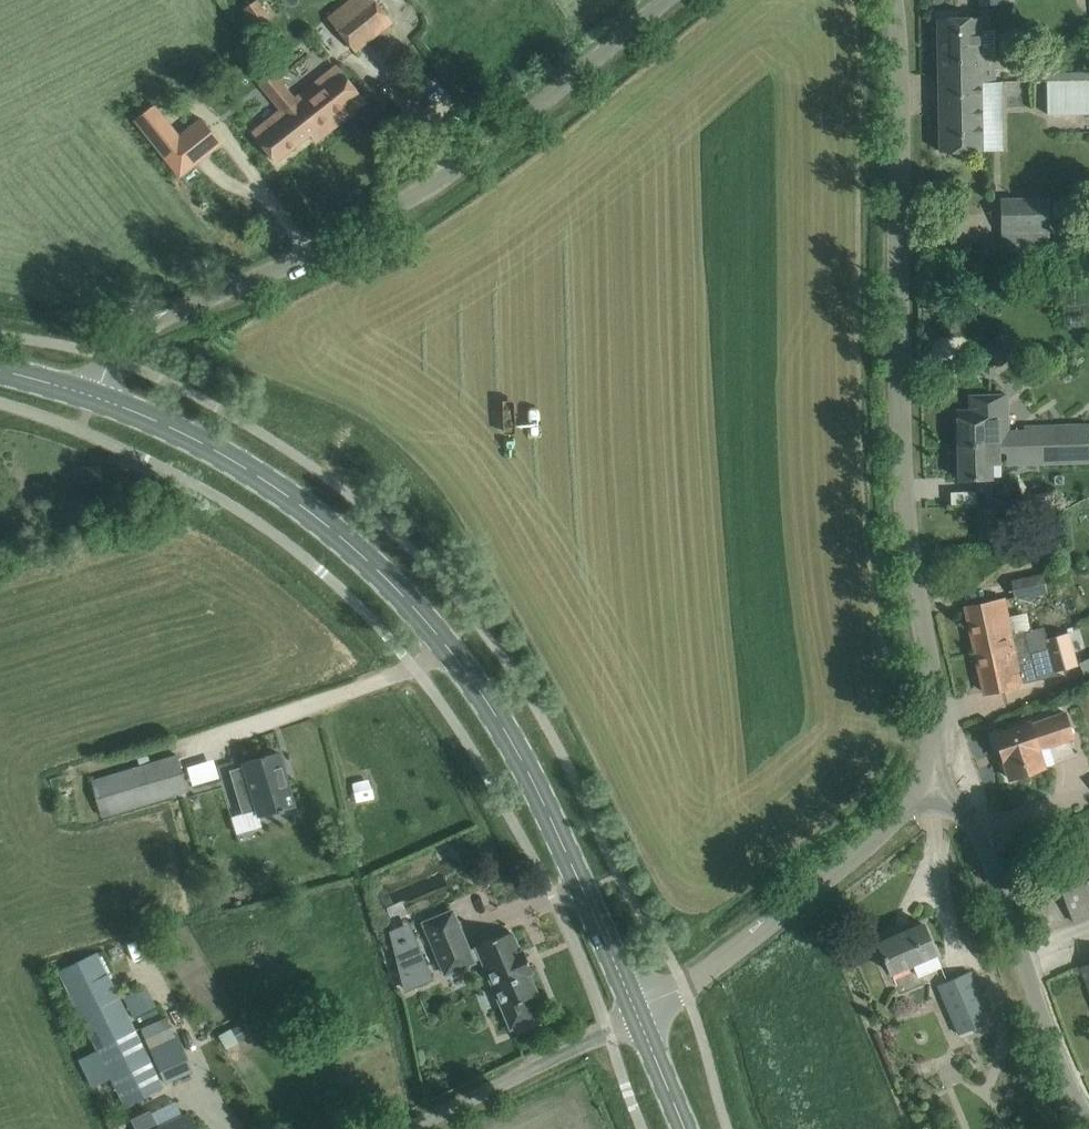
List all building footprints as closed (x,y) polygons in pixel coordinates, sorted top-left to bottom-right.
[(242,9),(254,26),(270,16),(259,0),(256,0),(242,9)] [(374,0),(346,0),(327,15),(355,50),(391,21),(374,0)] [(960,17),(937,18),(938,70),(980,70),(980,81),(981,81),(995,81),(995,71),(995,57),(980,57),(979,29),(979,17),(960,17)] [(295,98),(323,135),(365,102),(336,65),(295,98)] [(980,70),(938,70),(940,151),(962,151),(982,150),(981,81),(980,81),(980,70)] [(323,135),(295,98),(274,72),(260,83),(280,109),(252,132),(276,161),(311,133),(316,141),(323,135)] [(1047,81),(1047,115),(1088,115),(1088,80),(1047,81)] [(161,140),(147,111),(92,138),(106,167),(161,140)] [(201,120),(161,151),(180,175),(219,143),(201,120)] [(1000,198),(1001,231),(1049,230),(1049,197),(1000,198)] [(1034,440),(1034,426),(1024,426),(1024,430),(1008,431),(1007,394),(970,395),(970,410),(957,410),(958,446),(973,446),(972,442),(1034,440)] [(1088,425),(1034,426),(1034,440),(972,442),(973,446),(958,446),(959,479),(991,478),(990,451),(1007,451),(1007,463),(1088,461),(1088,425)] [(949,490),(949,503),(974,502),(974,489),(949,490)] [(980,538),(998,536),(995,507),(978,508),(980,538)] [(1001,516),(1002,533),(1020,531),(1019,515),(1001,516)] [(1046,591),(1043,574),(1012,580),(1016,597),(1046,591)] [(1048,646),(1046,638),(1043,627),(1031,630),(1027,612),(1008,616),(1005,599),(966,607),(976,654),(986,651),(985,647),(1001,644),(1002,648),(1015,645),(1017,654),(1026,652),(1048,646)] [(1078,665),(1069,631),(1046,638),(1048,646),(1055,671),(1078,665)] [(1055,671),(1048,646),(1026,652),(1017,654),(1015,645),(1002,648),(1001,644),(985,647),(986,651),(976,654),(985,692),(1023,684),(1022,680),(1055,671)] [(1029,722),(1016,727),(995,734),(1010,778),(1044,767),(1038,750),(1073,738),(1064,712),(1029,724),(1029,722)] [(244,765),(229,770),(232,782),(242,814),(255,810),(257,816),(260,815),(279,809),(280,812),(284,810),(284,808),(290,806),(282,780),(281,781),(279,775),(284,773),(278,752),(257,758),(243,762),(244,765)] [(102,816),(181,792),(187,790),(177,754),(92,780),(102,816)] [(191,784),(218,777),(213,758),(185,765),(191,784)] [(1073,921),(1088,915),(1088,846),(1050,861),(1073,921)] [(452,910),(432,919),(422,923),(444,975),(476,962),(475,960),(481,958),(502,1007),(511,1027),(532,1018),(523,999),(537,993),(528,973),(532,971),(523,950),(519,952),(511,932),(477,946),(477,947),(469,950),(452,910)] [(941,965),(923,923),(878,943),(891,972),(912,963),(918,975),(941,965)] [(402,943),(395,946),(396,951),(405,990),(432,979),(415,939),(414,939),(407,942),(406,939),(401,941),(402,943)] [(126,1105),(161,1087),(95,952),(60,969),(126,1105)] [(1080,966),(1088,988),(1088,962),(1080,966)] [(970,971),(950,980),(938,985),(959,1034),(992,1020),(970,971)] [(176,1035),(173,1035),(165,1017),(141,1027),(165,1081),(192,1069),(183,1048),(182,1048),(176,1035)] [(189,1113),(158,1128),(150,1110),(132,1119),(137,1128),(197,1128),(189,1113)]
